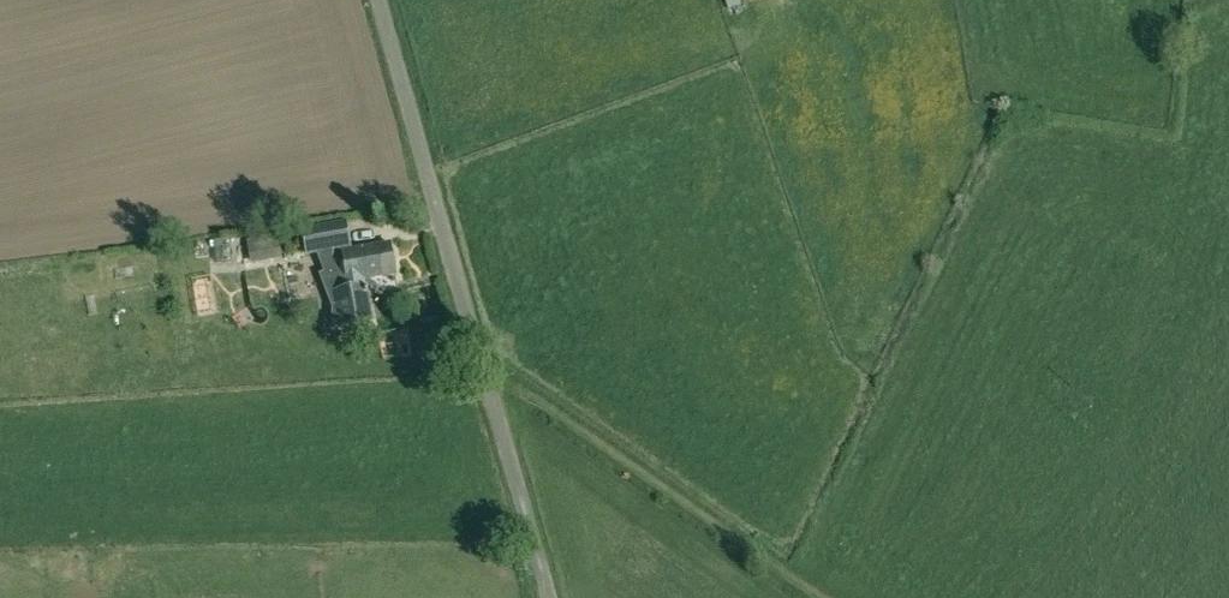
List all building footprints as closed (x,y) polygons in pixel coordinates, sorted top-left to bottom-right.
[(333,248),(349,242),(346,222),(303,230),(307,252),(333,248)] [(251,265),(282,259),(278,235),(247,241),(251,265)] [(341,326),(372,320),(367,293),(369,292),(368,288),(366,289),(364,279),(396,273),(390,242),(342,251),(345,267),(340,268),(340,267),(321,274),(333,306),(333,320),(340,320),(341,326)] [(250,308),(286,302),(279,264),(244,269),(250,308)]
